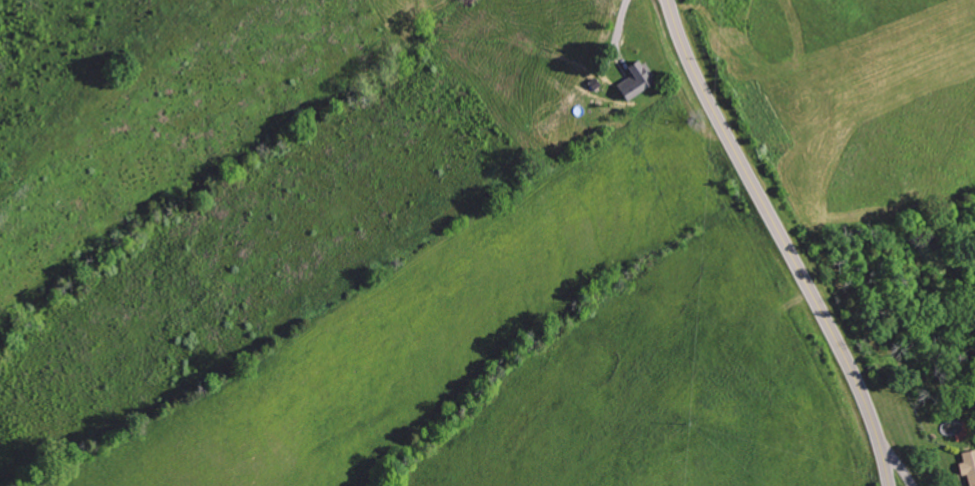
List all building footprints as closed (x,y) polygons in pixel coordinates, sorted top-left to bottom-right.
[(629,77),(613,86),(621,101),(651,85),(637,59),(623,67),(629,77)] [(959,454),(962,464),(956,465),(959,477),(965,476),(968,485),(974,485),(974,450),(959,454)]
